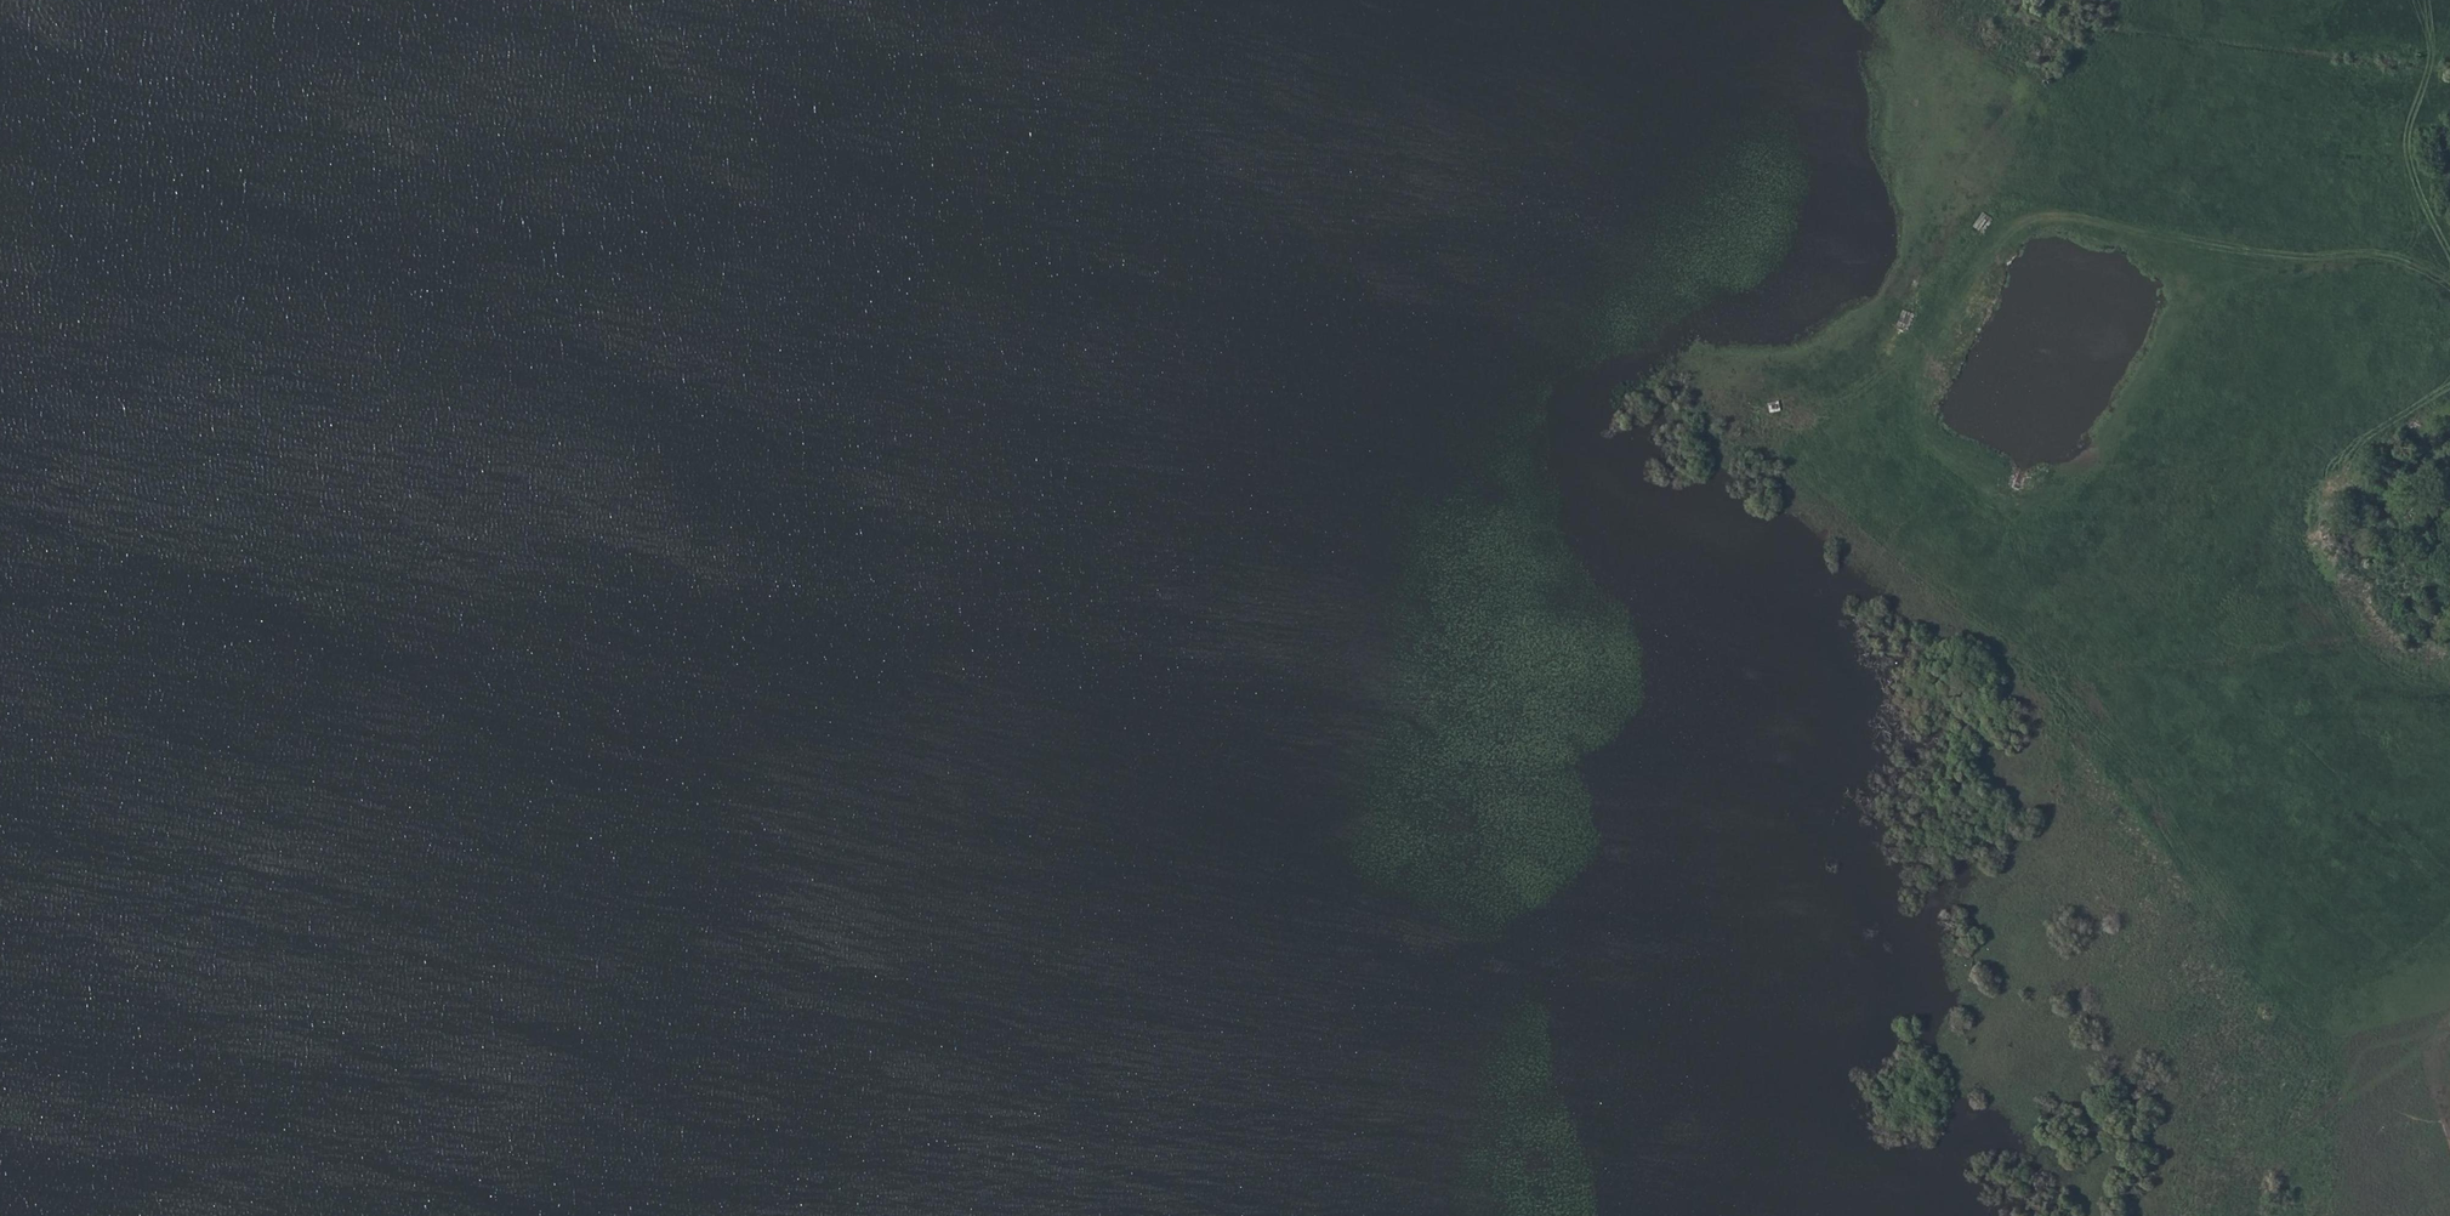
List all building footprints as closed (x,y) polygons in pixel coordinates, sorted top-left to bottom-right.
[(1973,227),(1982,233),(1991,219),(1981,213),(1973,227)] [(1897,327),(1908,329),(1912,312),(1900,310),(1897,327)]
